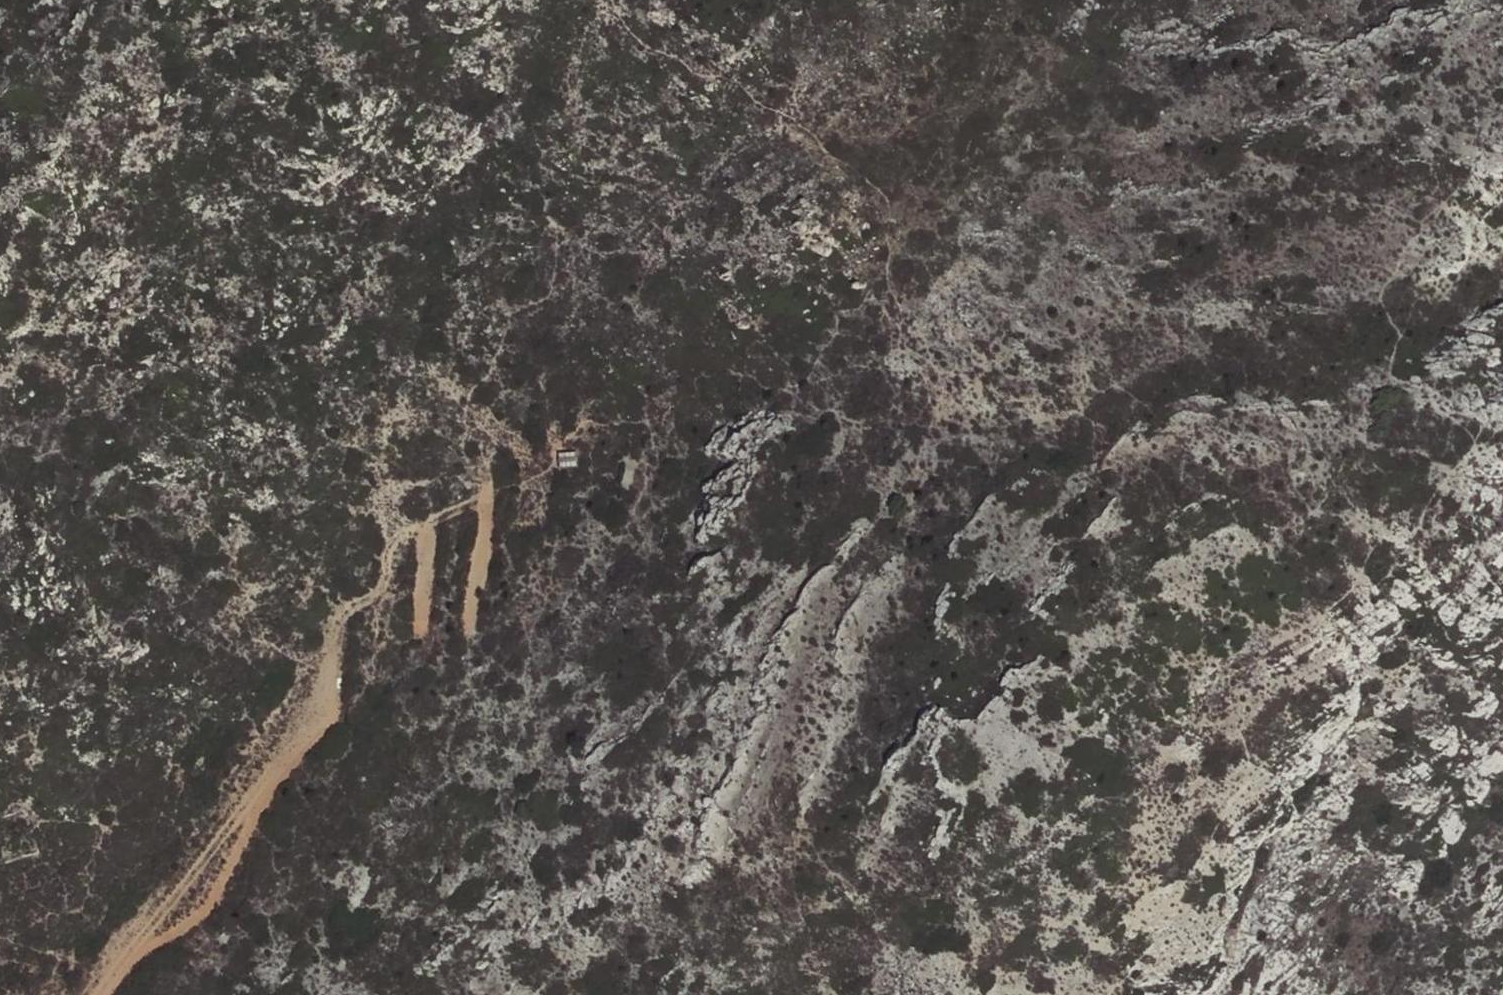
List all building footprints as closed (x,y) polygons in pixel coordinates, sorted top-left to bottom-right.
[(578,449),(558,451),(559,467),(579,467),(578,449)]
